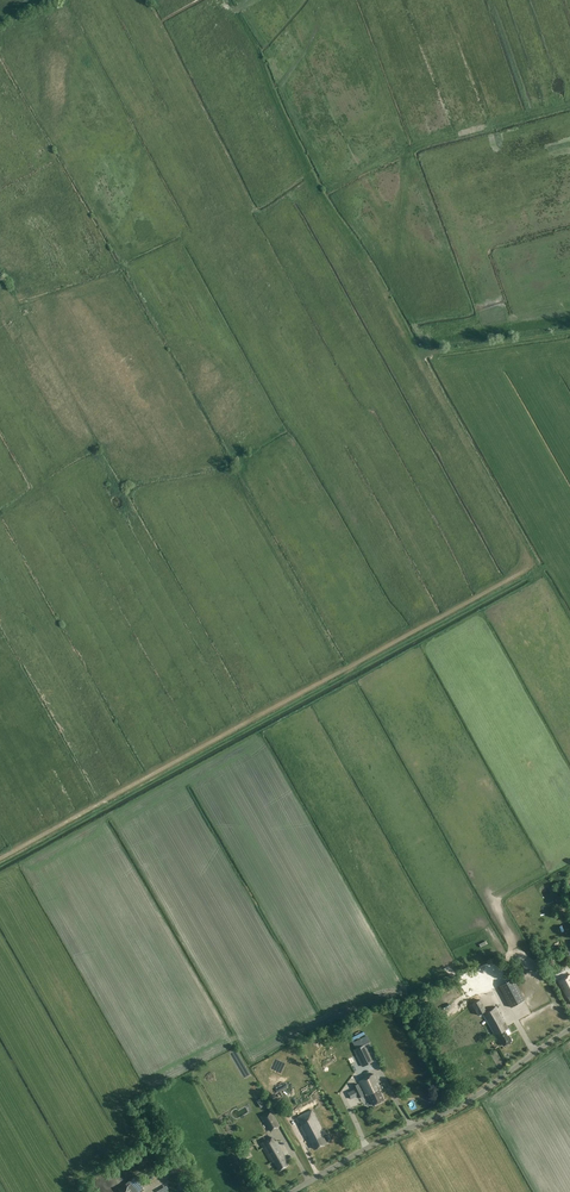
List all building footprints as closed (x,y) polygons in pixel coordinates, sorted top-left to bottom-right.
[(558,981),(567,997),(568,997),(569,1001),(569,975),(558,981)] [(499,986),(511,1008),(525,1000),(514,979),(499,986)] [(503,1046),(512,1041),(506,1030),(508,1029),(496,1007),(487,1012),(480,1000),(472,1004),(478,1015),(482,1013),(494,1035),(496,1033),(503,1046)] [(364,1045),(354,1050),(362,1066),(372,1062),(364,1045)] [(379,1086),(374,1074),(359,1081),(367,1095),(368,1095),(373,1105),(384,1100),(379,1089),(380,1089),(378,1086),(379,1086)] [(361,1105),(367,1102),(358,1084),(352,1086),(361,1105)] [(420,1096),(425,1093),(421,1087),(416,1091),(420,1096)] [(265,1096),(258,1098),(260,1105),(267,1103),(265,1096)] [(315,1149),(326,1143),(322,1135),(324,1134),(312,1110),(296,1118),(298,1123),(300,1122),(302,1125),(300,1126),(305,1136),(307,1135),(309,1138),(307,1139),(310,1144),(312,1143),(315,1149)] [(271,1111),(261,1117),(263,1121),(265,1121),(270,1131),(280,1126),(271,1111)] [(271,1137),(260,1143),(271,1163),(273,1161),(279,1171),(288,1165),(285,1160),(287,1159),(276,1140),(273,1142),(271,1137)] [(241,1162),(251,1156),(248,1150),(238,1156),(241,1162)] [(155,1159),(160,1166),(166,1161),(162,1154),(155,1159)] [(181,1179),(177,1181),(181,1188),(185,1185),(181,1179)] [(125,1182),(118,1188),(119,1189),(120,1191),(121,1191),(120,1191),(140,1191),(132,1182),(128,1186),(127,1185),(125,1182)]
